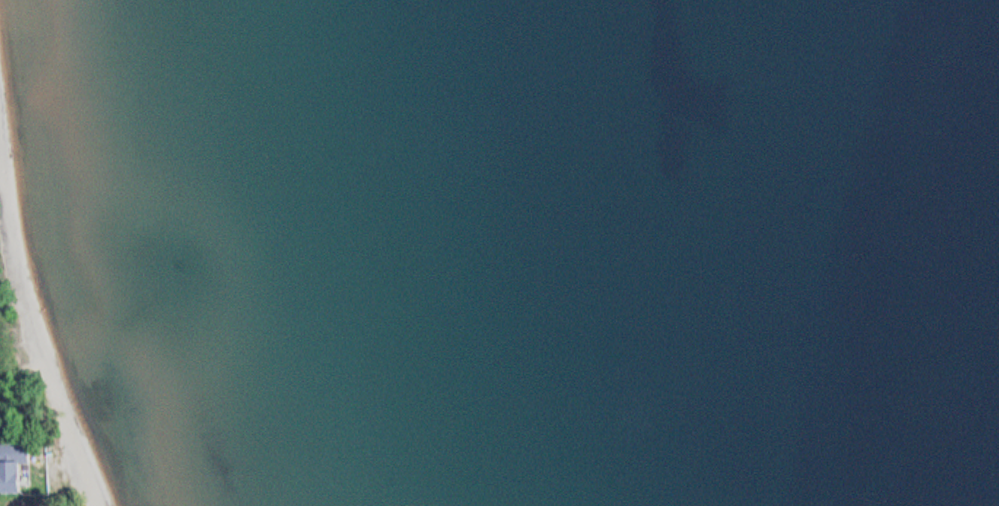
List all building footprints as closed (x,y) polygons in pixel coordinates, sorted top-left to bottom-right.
[(1,485),(0,485),(0,469),(10,468),(7,441),(39,437),(41,456),(33,457),(37,490),(2,494),(1,485)]
